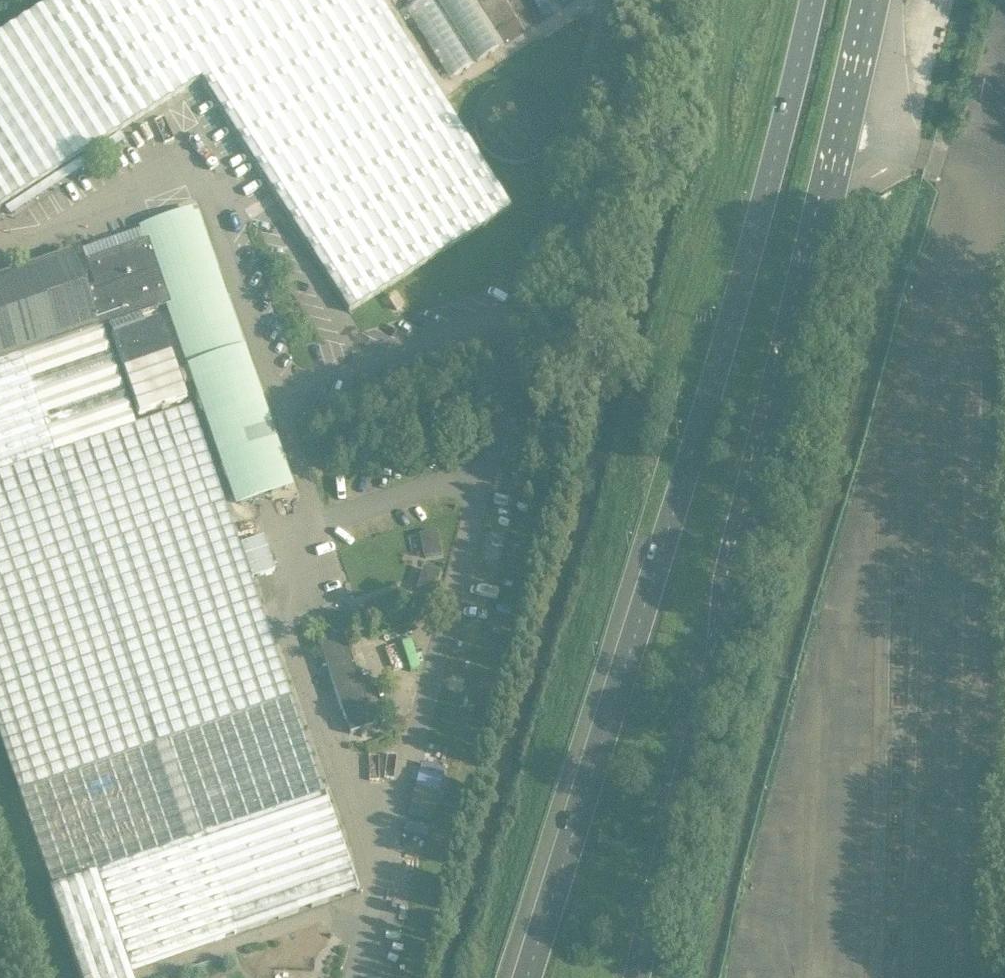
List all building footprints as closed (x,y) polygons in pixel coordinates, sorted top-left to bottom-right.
[(0,34),(0,204),(200,79),(326,0),(54,0),(0,34)] [(200,79),(349,313),(512,209),(379,0),(326,0),(200,79)] [(146,228),(145,228),(149,240),(172,305),(241,504),(255,498),(270,493),(286,488),(191,213),(146,228)] [(52,889),(49,890),(80,977),(132,977),(130,971),(237,933),(203,837),(324,795),(190,407),(134,427),(101,330),(107,327),(111,337),(143,326),(140,316),(157,310),(166,307),(172,305),(149,240),(145,228),(82,250),(86,261),(94,287),(84,290),(71,253),(54,258),(39,264),(12,272),(0,277),(0,740),(52,889)] [(143,326),(111,337),(138,416),(186,400),(159,321),(143,326)] [(439,530),(421,532),(424,556),(442,554),(439,530)] [(424,568),(420,590),(437,592),(441,570),(424,568)] [(318,642),(350,735),(374,726),(343,634),(318,642)] [(439,777),(420,775),(415,816),(434,818),(439,777)]
